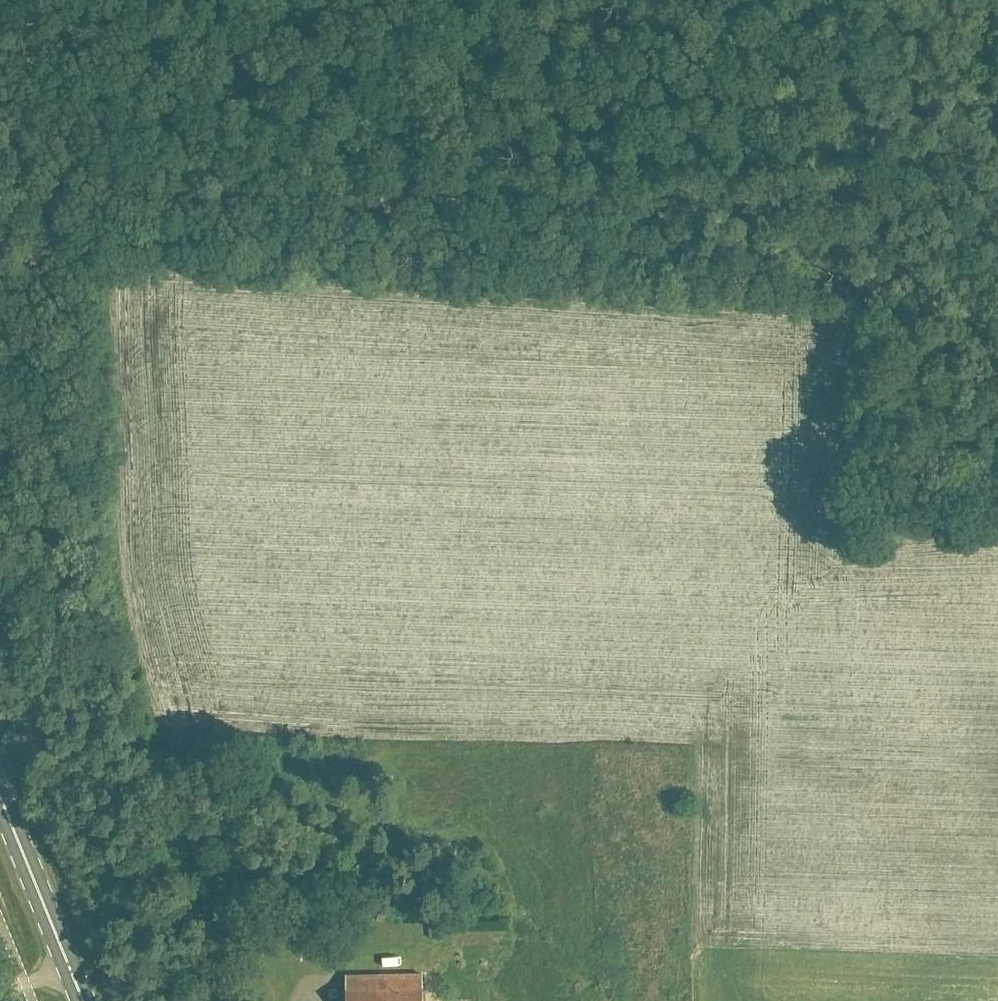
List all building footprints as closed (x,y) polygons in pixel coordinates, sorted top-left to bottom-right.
[(424,975),(350,975),(350,1000),(424,1000),(424,975)]
